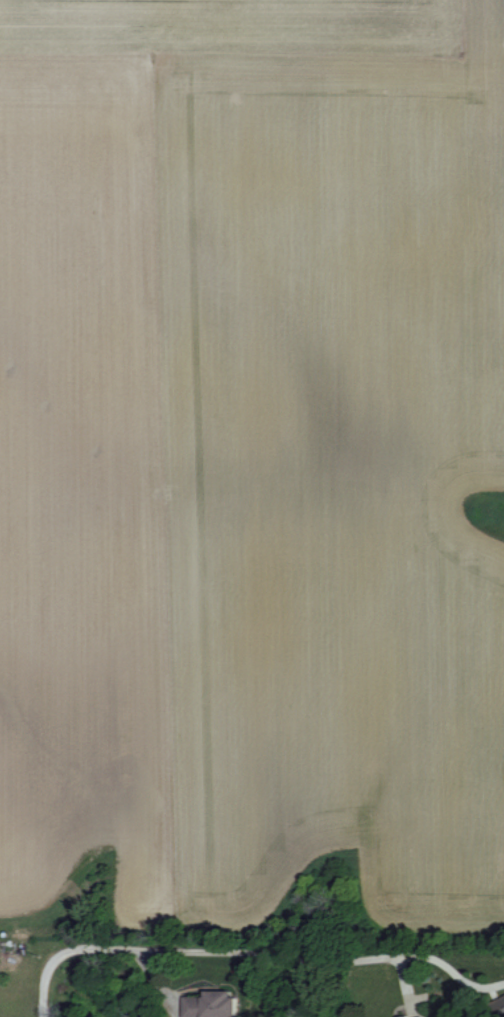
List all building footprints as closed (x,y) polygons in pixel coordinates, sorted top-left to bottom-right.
[(204,991),(204,997),(182,996),(181,1016),(235,1016),(236,992),(204,991)] [(493,1001),(501,1016),(503,1016),(503,996),(493,1001)]
